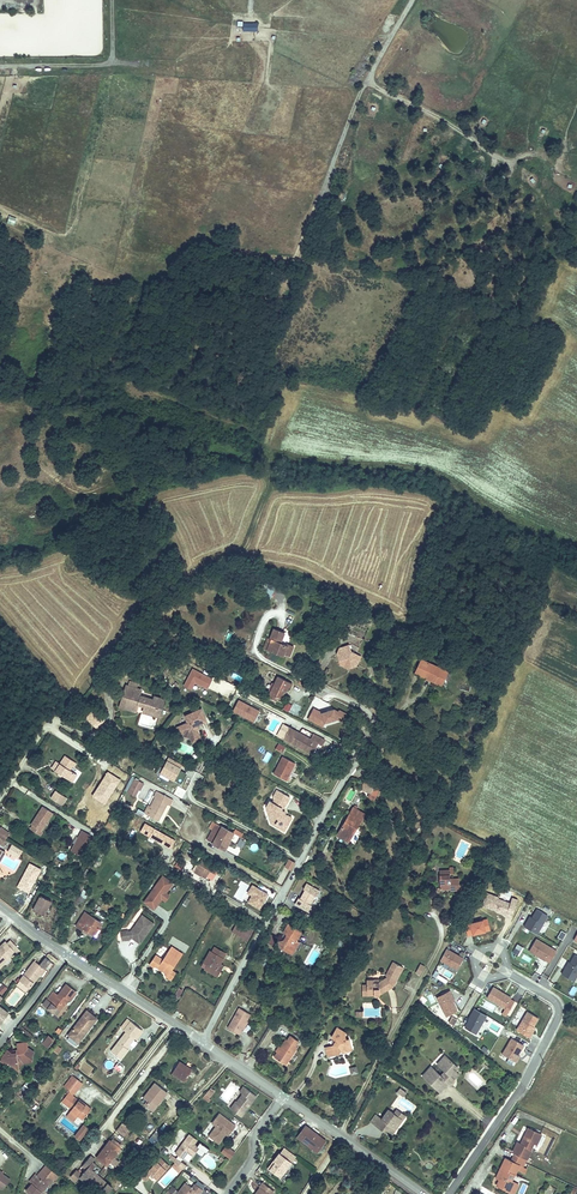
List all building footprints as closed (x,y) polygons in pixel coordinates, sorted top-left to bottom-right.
[(258,31),(257,22),(243,23),(243,32),(258,31)] [(14,226),(16,219),(9,216),(6,224),(14,226)] [(349,628),(343,626),(340,633),(346,635),(349,628)] [(276,637),(271,647),(286,655),(287,653),(293,655),(298,644),(292,641),(290,644),(285,642),(290,632),(279,627),(274,636),(276,637)] [(344,653),(339,655),(342,664),(349,668),(357,666),(362,658),(354,653),(352,646),(343,649),(344,653)] [(415,672),(426,677),(427,674),(437,679),(435,682),(443,687),(451,673),(423,658),(415,672)] [(191,667),(183,686),(192,689),(195,682),(208,688),(213,677),(191,667)] [(427,674),(426,677),(435,682),(437,679),(427,674)] [(231,700),(238,687),(217,676),(211,689),(231,700)] [(280,676),(276,683),(270,693),(278,698),(281,700),(286,691),(287,692),(290,688),(292,689),(295,684),(280,676)] [(270,693),(276,683),(274,682),(268,693),(270,694),(268,696),(276,701),(278,698),(270,693)] [(121,709),(132,712),(133,708),(139,710),(139,707),(147,709),(146,711),(158,714),(161,704),(150,700),(142,698),(144,692),(128,687),(121,709)] [(152,695),(150,700),(161,704),(158,714),(146,711),(145,715),(162,720),(168,700),(152,695)] [(238,698),(232,711),(254,721),(260,709),(238,698)] [(345,714),(339,710),(338,712),(333,709),(321,713),(313,708),(308,719),(322,727),(324,722),(336,719),(341,722),(345,714)] [(206,723),(200,711),(184,719),(188,726),(178,731),(179,733),(178,733),(180,736),(181,736),(182,738),(185,736),(190,738),(192,741),(199,738),(196,732),(197,727),(206,723)] [(96,712),(88,719),(98,729),(106,721),(96,712)] [(314,743),(293,732),(288,741),(316,757),(322,747),(314,743)] [(314,743),(322,747),(326,750),(330,744),(318,737),(314,743)] [(279,743),(276,748),(282,752),(285,746),(279,743)] [(266,751),(263,760),(268,762),(271,753),(266,751)] [(56,773),(71,782),(76,774),(74,772),(71,770),(76,763),(66,757),(56,773)] [(282,758),(273,775),(286,782),(288,778),(285,777),(289,771),(291,772),(295,765),(282,758)] [(184,765),(173,759),(165,772),(174,777),(173,779),(184,785),(189,776),(183,773),(182,769),(184,765)] [(173,779),(174,777),(165,772),(162,777),(171,782),(173,779)] [(76,774),(71,782),(75,784),(80,776),(76,774)] [(137,797),(141,790),(143,791),(146,784),(137,779),(130,793),(137,797)] [(377,788),(365,782),(361,790),(374,796),(377,788)] [(50,800),(59,806),(64,798),(55,792),(50,800)] [(161,793),(150,814),(160,820),(169,803),(173,806),(175,801),(161,793)] [(273,801),(270,805),(280,811),(281,811),(287,801),(274,793),(270,799),(273,801)] [(64,798),(59,806),(63,809),(68,800),(64,798)] [(281,834),(288,821),(283,818),(282,814),(279,815),(278,811),(280,811),(270,805),(269,807),(266,806),(263,810),(264,811),(269,827),(281,834)] [(338,834),(345,838),(350,830),(355,832),(365,814),(353,807),(338,834)] [(31,827),(34,829),(41,833),(53,814),(43,808),(31,827)] [(41,833),(34,829),(31,834),(40,840),(43,835),(41,833)] [(71,851),(83,856),(92,834),(80,829),(71,851)] [(218,830),(212,840),(231,852),(235,845),(231,843),(233,839),(218,830)] [(241,837),(243,832),(237,830),(232,842),(243,847),(247,839),(241,837)] [(350,830),(345,838),(350,841),(355,832),(350,830)] [(0,838),(6,842),(10,836),(4,831),(0,838)] [(18,857),(22,848),(11,843),(7,852),(18,857)] [(179,859),(174,866),(182,871),(187,864),(179,859)] [(204,861),(196,873),(203,878),(205,874),(208,876),(214,867),(204,861)] [(292,870),(296,864),(291,861),(287,867),(292,870)] [(445,877),(440,877),(440,887),(450,887),(450,891),(450,893),(459,893),(459,880),(450,880),(450,872),(445,872),(445,877)] [(160,899),(161,897),(165,891),(166,891),(172,882),(162,875),(145,901),(155,908),(160,899)] [(74,893),(68,903),(70,904),(76,908),(79,902),(83,904),(86,899),(79,896),(84,887),(79,884),(76,888),(78,889),(75,894),(74,893)] [(260,909),(269,895),(254,885),(249,893),(253,896),(249,902),(260,909)] [(320,893),(308,886),(305,891),(306,892),(301,900),(299,899),(295,905),(300,908),(301,906),(304,908),(303,910),(307,913),(311,907),(310,906),(315,898),(317,899),(320,893)] [(165,900),(169,894),(165,891),(161,897),(165,900)] [(517,907),(511,904),(499,900),(500,899),(488,894),(483,907),(495,911),(496,910),(502,912),(501,913),(507,916),(506,917),(512,919),(517,907)] [(39,895),(31,910),(44,917),(52,903),(39,895)] [(394,900),(391,905),(403,912),(406,906),(394,900)] [(538,934),(549,916),(538,909),(533,917),(530,923),(528,922),(525,927),(538,934)] [(308,916),(301,912),(299,916),(305,920),(308,916)] [(74,927),(84,934),(87,930),(94,934),(101,924),(83,913),(74,927)] [(126,932),(119,933),(120,942),(128,941),(128,939),(127,937),(130,936),(131,939),(134,941),(138,937),(142,940),(153,923),(142,916),(131,931),(126,933),(126,932)] [(239,920),(232,930),(247,940),(254,930),(239,920)] [(491,931),(488,920),(466,926),(469,936),(491,931)] [(297,941),(296,939),(300,931),(288,924),(283,933),(285,933),(282,938),(283,940),(278,941),(279,946),(285,945),(287,951),(293,955),(296,950),(294,945),(297,941)] [(275,936),(267,932),(263,939),(271,943),(275,936)] [(563,942),(567,936),(562,932),(558,939),(563,942)] [(553,949),(537,939),(530,951),(546,961),(553,949)] [(15,951),(5,941),(2,944),(3,945),(0,948),(0,966),(15,951)] [(517,943),(512,952),(519,956),(524,948),(517,943)] [(210,953),(204,963),(208,965),(205,970),(217,978),(223,967),(219,964),(225,953),(217,948),(217,949),(213,947),(211,950),(214,952),(213,954),(210,953)] [(465,957),(449,948),(442,960),(459,969),(465,957)] [(155,954),(149,964),(155,967),(156,966),(166,972),(166,974),(174,978),(177,973),(172,970),(179,959),(167,952),(163,959),(155,954)] [(28,983),(38,971),(40,972),(45,966),(44,965),(50,958),(45,955),(39,962),(37,964),(31,960),(19,976),(28,983)] [(576,977),(576,956),(576,955),(566,971),(565,970),(562,974),(574,982),(576,977)] [(396,981),(399,976),(397,975),(402,967),(393,962),(386,975),(396,981)] [(417,977),(421,979),(425,972),(421,969),(417,977)] [(28,983),(19,976),(16,980),(25,988),(28,983)] [(367,979),(367,984),(367,990),(374,990),(374,994),(374,996),(380,995),(392,987),(386,978),(380,982),(380,983),(374,983),(374,979),(367,979)] [(66,996),(69,998),(76,989),(64,981),(56,992),(51,988),(45,997),(58,1007),(66,996)] [(367,990),(367,984),(362,984),(362,994),(374,994),(374,990),(367,990)] [(512,997),(494,986),(487,997),(505,1008),(512,997)] [(454,1000),(450,994),(452,993),(450,989),(437,996),(447,1015),(458,1009),(454,1000)] [(476,1033),(487,1015),(475,1007),(473,1011),(474,1012),(470,1018),(465,1027),(476,1033)] [(239,1008),(227,1027),(238,1035),(251,1015),(239,1008)] [(87,1011),(72,1031),(83,1039),(98,1019),(87,1011)] [(530,1032),(538,1018),(528,1011),(516,1030),(529,1037),(532,1033),(530,1032)] [(454,1025),(457,1019),(452,1016),(449,1022),(454,1025)] [(141,1031),(126,1020),(120,1029),(125,1033),(113,1049),(123,1056),(130,1048),(129,1046),(134,1039),(135,1040),(141,1031)] [(500,1032),(503,1025),(492,1020),(488,1027),(500,1032)] [(325,1048),(326,1053),(335,1051),(336,1055),(339,1054),(341,1051),(344,1053),(349,1051),(350,1048),(351,1046),(349,1038),(346,1039),(345,1034),(346,1032),(337,1027),(331,1036),(337,1039),(334,1045),(325,1048)] [(83,1039),(72,1031),(68,1036),(79,1044),(83,1039)] [(280,1053),(277,1052),(274,1058),(285,1066),(296,1048),(295,1047),(298,1041),(291,1036),(287,1042),(280,1053)] [(48,1047),(53,1040),(48,1037),(44,1043),(48,1047)] [(516,1057),(523,1046),(511,1039),(501,1055),(513,1062),(516,1057)] [(285,1040),(277,1052),(280,1053),(287,1042),(285,1040)] [(1,1057),(0,1058),(0,1060),(6,1065),(8,1063),(13,1066),(17,1065),(19,1067),(23,1061),(31,1061),(31,1054),(33,1051),(27,1046),(27,1042),(22,1042),(23,1044),(17,1045),(17,1049),(16,1050),(15,1052),(12,1052),(10,1050),(4,1056),(1,1057)] [(57,1044),(53,1050),(58,1053),(62,1047),(57,1044)] [(437,1061),(440,1064),(447,1057),(444,1054),(437,1061)] [(447,1057),(440,1064),(445,1069),(440,1075),(430,1065),(421,1074),(438,1090),(447,1082),(449,1083),(454,1078),(450,1074),(454,1070),(451,1067),(454,1063),(447,1057)] [(483,1059),(480,1064),(488,1070),(491,1065),(483,1059)] [(185,1060),(183,1064),(181,1066),(191,1072),(194,1067),(185,1060)] [(181,1066),(183,1064),(179,1061),(171,1071),(185,1081),(191,1072),(181,1066)] [(356,1065),(349,1067),(351,1074),(358,1072),(356,1065)] [(83,1082),(73,1075),(65,1086),(74,1094),(83,1082)] [(145,1101),(142,1106),(150,1112),(156,1105),(155,1103),(158,1099),(160,1100),(166,1092),(155,1083),(142,1098),(145,1101)] [(248,1105),(256,1096),(243,1086),(239,1091),(242,1094),(236,1102),(237,1102),(232,1110),(240,1116),(247,1107),(246,1106),(247,1104),(248,1105)] [(70,1102),(65,1110),(69,1112),(68,1114),(81,1123),(88,1112),(75,1103),(74,1104),(70,1102)] [(397,1108),(394,1113),(403,1120),(406,1115),(397,1108)] [(380,1119),(374,1128),(380,1132),(383,1128),(388,1131),(392,1134),(403,1120),(394,1113),(388,1109),(380,1119)] [(228,1136),(235,1126),(219,1113),(212,1123),(216,1126),(212,1132),(214,1134),(216,1137),(214,1139),(218,1143),(224,1135),(223,1135),(224,1132),(225,1133),(228,1136)] [(370,1125),(374,1128),(380,1119),(376,1116),(370,1125)] [(83,1123),(74,1135),(80,1140),(89,1128),(83,1123)] [(123,1136),(129,1128),(122,1123),(116,1131),(123,1136)] [(310,1134),(313,1131),(306,1126),(298,1136),(318,1151),(324,1144),(310,1134)] [(155,1130),(150,1137),(154,1140),(159,1133),(155,1130)] [(326,1141),(313,1131),(310,1134),(324,1144),(326,1141)] [(516,1143),(511,1152),(526,1160),(531,1150),(530,1149),(533,1141),(537,1143),(540,1135),(531,1131),(525,1132),(519,1145),(516,1143)] [(194,1143),(197,1139),(190,1133),(176,1152),(179,1155),(174,1161),(184,1168),(186,1164),(181,1160),(189,1150),(194,1154),(196,1151),(203,1156),(206,1152),(207,1153),(210,1148),(201,1141),(197,1146),(194,1143)] [(119,1146),(109,1139),(96,1157),(106,1164),(119,1146)] [(235,1152),(226,1145),(221,1152),(230,1158),(235,1152)] [(283,1148),(279,1153),(291,1163),(295,1157),(283,1148)] [(291,1163),(279,1153),(273,1161),(275,1162),(269,1169),(280,1177),(291,1163)] [(95,1159),(90,1155),(82,1164),(86,1168),(79,1175),(84,1180),(86,1177),(100,1190),(97,1192),(99,1193),(105,1193),(110,1188),(93,1172),(87,1167),(95,1159)] [(148,1171),(145,1168),(138,1175),(144,1180),(151,1174),(157,1179),(162,1174),(161,1173),(163,1171),(164,1172),(169,1166),(161,1158),(148,1171)] [(503,1171),(497,1184),(499,1189),(509,1193),(513,1186),(509,1184),(513,1175),(514,1176),(518,1166),(504,1159),(499,1170),(503,1171)] [(518,1170),(525,1173),(528,1166),(521,1164),(518,1170)] [(41,1170),(47,1176),(52,1171),(45,1165),(41,1170)] [(31,1185),(25,1192),(28,1193),(39,1193),(47,1184),(43,1181),(47,1176),(41,1170),(37,1175),(38,1176),(31,1185)] [(47,1176),(51,1179),(54,1182),(59,1176),(52,1171),(47,1176)] [(182,1175),(188,1180),(191,1176),(185,1171),(182,1175)] [(3,1190),(10,1180),(0,1172),(0,1188),(3,1190)] [(28,1182),(31,1185),(38,1176),(37,1175),(35,1174),(28,1182)] [(196,1191),(198,1192),(199,1193),(203,1189),(195,1183),(192,1187),(185,1182),(176,1193),(194,1193),(196,1191)] [(518,1193),(524,1193),(528,1184),(523,1182),(518,1193)] [(273,1191),(262,1183),(259,1187),(259,1188),(256,1193),(255,1193),(271,1193),(273,1191)]
